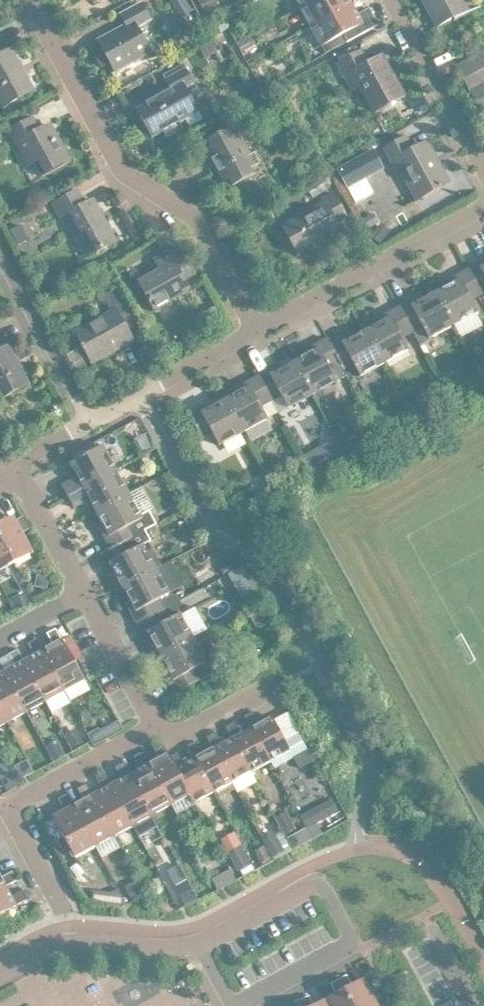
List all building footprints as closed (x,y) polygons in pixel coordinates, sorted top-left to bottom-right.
[(130,20),(102,35),(104,40),(96,44),(105,61),(113,57),(119,67),(154,47),(140,21),(154,14),(147,0),(142,0),(125,9),(130,20)] [(185,13),(196,6),(192,0),(177,0),(185,13)] [(209,9),(223,1),(222,0),(204,0),(209,9)] [(315,21),(352,1),(352,2),(355,0),(308,0),(304,2),(315,21)] [(315,21),(325,41),(347,29),(351,37),(382,20),(373,3),(362,9),(357,0),(355,0),(352,2),(352,1),(315,21)] [(441,23),(457,14),(458,16),(474,7),(469,0),(428,0),(441,23)] [(228,11),(220,16),(226,27),(231,23),(234,22),(228,11)] [(254,30),(239,38),(245,49),(260,41),(254,30)] [(216,40),(204,46),(208,53),(220,47),(216,40)] [(7,101),(37,85),(14,44),(4,50),(0,42),(0,89),(7,101)] [(366,46),(341,59),(356,85),(363,81),(377,106),(406,91),(385,53),(372,60),(365,47),(366,47),(366,46)] [(463,63),(483,102),(483,51),(463,63)] [(189,63),(168,74),(174,85),(139,104),(155,133),(203,107),(190,83),(198,78),(189,63)] [(11,125),(31,162),(38,158),(45,171),(75,155),(57,121),(45,127),(37,111),(11,125)] [(211,135),(214,142),(209,145),(227,178),(232,174),(236,181),(257,170),(254,163),(265,157),(259,146),(254,149),(242,127),(236,130),(232,123),(211,135)] [(395,157),(399,155),(421,195),(453,178),(442,159),(441,160),(437,154),(439,153),(430,137),(417,144),(410,131),(388,143),(395,157)] [(377,144),(340,164),(359,199),(378,188),(370,174),(388,164),(377,144)] [(312,182),(318,194),(334,185),(328,173),(312,182)] [(56,199),(64,213),(68,210),(91,252),(119,236),(97,195),(88,199),(81,185),(56,199)] [(286,221),(302,249),(344,226),(339,218),(349,212),(336,188),(325,194),(328,198),(286,221)] [(379,207),(365,215),(371,226),(385,218),(379,207)] [(385,220),(374,232),(384,241),(395,230),(385,220)] [(159,255),(164,265),(143,276),(157,303),(192,284),(187,274),(198,268),(185,244),(174,250),(172,247),(159,255)] [(471,264),(483,288),(483,257),(471,264)] [(439,287),(457,320),(481,307),(475,295),(483,289),(483,288),(471,264),(449,276),(452,280),(439,287)] [(424,290),(402,302),(416,327),(426,321),(432,334),(457,320),(439,287),(426,294),(424,290)] [(383,318),(370,325),(388,358),(412,344),(406,332),(416,327),(402,302),(380,314),(383,318)] [(88,345),(94,358),(137,335),(121,304),(78,328),(85,341),(84,341),(87,346),(88,345)] [(355,327),(333,339),(343,358),(343,359),(346,365),(357,359),(363,371),(388,358),(370,325),(357,332),(355,327)] [(310,350),(298,357),(316,389),(340,376),(333,364),(343,359),(343,358),(333,339),(330,333),(308,345),(310,350)] [(2,395),(32,379),(11,341),(1,346),(0,343),(0,391),(2,395)] [(283,359),(261,371),(275,396),(285,390),(291,403),(316,389),(298,357),(285,364),(283,359)] [(242,387),(229,394),(247,427),(271,414),(265,401),(275,396),(261,371),(239,383),(242,387)] [(431,376),(434,381),(441,378),(438,373),(431,376)] [(247,427),(229,394),(216,401),(214,397),(191,409),(205,434),(216,428),(222,440),(247,427)] [(307,451),(314,463),(314,464),(342,448),(342,447),(335,436),(307,451)] [(65,480),(71,491),(119,465),(106,440),(73,458),(81,472),(65,480)] [(93,494),(100,507),(133,489),(119,465),(71,491),(77,502),(93,494)] [(102,522),(114,543),(114,544),(128,536),(149,525),(160,519),(152,505),(144,509),(133,489),(100,507),(107,519),(102,522)] [(17,558),(36,547),(26,528),(19,516),(17,511),(5,518),(0,508),(0,527),(17,558)] [(25,513),(19,516),(26,528),(32,525),(34,524),(27,511),(25,513)] [(119,569),(126,582),(159,564),(146,541),(155,536),(149,525),(128,536),(114,544),(114,543),(103,549),(115,572),(119,569)] [(17,558),(0,527),(0,567),(17,558)] [(225,557),(223,564),(229,569),(236,567),(237,559),(231,555),(225,557)] [(247,562),(231,571),(249,603),(265,595),(247,562)] [(129,597),(140,619),(166,605),(160,595),(172,588),(159,564),(126,582),(133,594),(129,597)] [(33,587),(18,595),(23,604),(33,598),(37,596),(33,587)] [(157,638),(164,651),(197,633),(183,608),(171,615),(166,605),(140,619),(152,640),(157,638)] [(56,639),(46,645),(48,649),(47,649),(68,686),(88,676),(59,623),(50,628),(56,639)] [(205,628),(197,633),(164,651),(171,663),(166,666),(178,688),(225,663),(205,628)] [(37,650),(27,655),(29,659),(28,659),(49,697),(68,687),(68,686),(47,649),(48,649),(46,645),(40,634),(31,639),(37,650)] [(18,660),(8,665),(10,669),(10,670),(30,707),(49,697),(28,659),(29,659),(27,655),(21,644),(12,649),(18,660)] [(11,717),(30,707),(10,670),(10,669),(8,665),(2,654),(0,655),(0,697),(11,717)] [(49,697),(55,708),(74,698),(68,687),(49,697)] [(11,717),(0,697),(0,723),(11,717)] [(248,712),(254,723),(255,723),(273,756),(293,745),(296,750),(309,743),(300,727),(287,735),(275,712),(263,718),(257,707),(248,712)] [(102,723),(91,729),(94,736),(97,741),(127,725),(125,721),(122,715),(104,726),(102,723)] [(229,722),(235,733),(236,733),(254,766),(273,756),(255,723),(254,723),(244,728),(238,717),(229,722)] [(79,723),(68,729),(76,743),(87,737),(79,723)] [(210,732),(216,744),(217,743),(235,777),(254,766),(236,733),(235,733),(225,739),(219,727),(210,732)] [(61,735),(49,742),(57,757),(69,750),(61,735)] [(162,753),(152,758),(154,762),(154,763),(174,800),(192,790),(193,789),(173,752),(165,737),(156,742),(162,753)] [(191,742),(197,754),(198,753),(216,787),(235,777),(217,743),(216,744),(206,749),(200,738),(191,742)] [(310,745),(297,752),(303,764),(319,755),(313,743),(310,745)] [(143,763),(133,769),(136,773),(135,773),(155,810),(174,800),(154,763),(154,762),(152,758),(146,748),(137,752),(143,763)] [(181,748),(173,752),(193,789),(192,790),(196,798),(216,787),(198,753),(197,754),(187,759),(181,748)] [(124,774),(114,779),(116,783),(136,821),(155,810),(135,773),(136,773),(133,769),(127,758),(118,763),(124,774)] [(105,784),(95,789),(98,793),(97,794),(117,831),(136,821),(116,783),(114,779),(108,768),(99,773),(105,784)] [(86,794),(76,800),(79,804),(78,804),(98,841),(117,831),(97,794),(98,793),(95,789),(89,778),(80,783),(86,794)] [(79,804),(76,800),(70,789),(61,794),(67,805),(56,811),(79,852),(98,841),(78,804),(79,804)] [(335,793),(303,811),(310,824),(320,818),(342,807),(335,793)] [(290,807),(278,813),(288,831),(299,824),(290,807)] [(320,818),(310,824),(316,834),(326,829),(320,818)] [(303,827),(291,833),(297,844),(309,838),(303,827)] [(286,828),(267,838),(276,855),(276,856),(289,849),(293,847),(295,846),(295,845),(286,828)] [(266,838),(256,843),(265,860),(275,855),(266,838)] [(245,840),(231,848),(241,866),(253,860),(246,846),(248,845),(245,840)] [(5,883),(9,881),(20,875),(15,866),(4,872),(0,864),(0,885),(5,883)] [(233,864),(215,875),(221,884),(222,886),(225,884),(229,882),(240,876),(239,874),(233,864)] [(138,876),(123,884),(131,899),(135,897),(146,891),(138,876)] [(191,876),(178,882),(188,901),(201,894),(191,876)] [(0,885),(0,911),(30,894),(26,885),(15,891),(9,881),(5,883),(0,885)] [(96,885),(95,899),(126,902),(131,899),(123,884),(115,888),(96,885)] [(342,974),(359,1005),(385,1005),(367,974),(356,980),(350,970),(342,974)] [(329,995),(334,1005),(359,1005),(342,974),(334,979),(339,989),(329,995)] [(304,995),(310,1005),(334,1005),(329,995),(318,1001),(312,990),(304,995)] [(304,995),(296,999),(299,1005),(310,1005),(304,995)]
